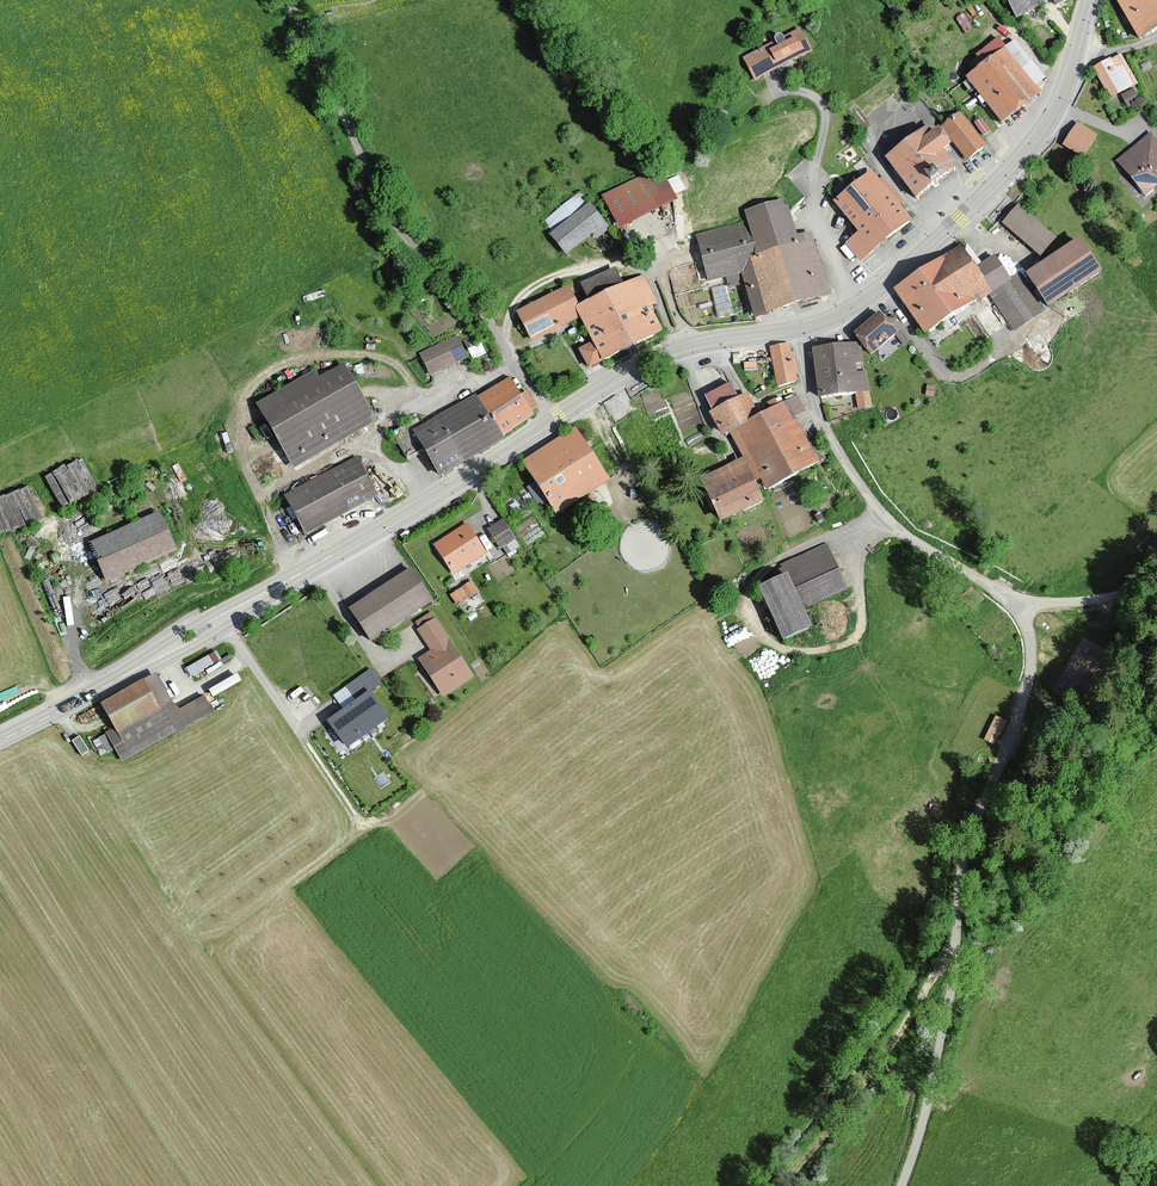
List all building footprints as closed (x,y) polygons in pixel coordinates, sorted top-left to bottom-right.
[(1017,19),(1050,0),(1006,0),(1017,19)] [(1140,39),(1142,38),(1141,37),(1156,28),(1156,0),(1118,0),(1140,39)] [(775,43),(752,55),(752,56),(760,72),(752,76),(754,81),(810,52),(799,30),(783,39),(782,38),(782,37),(780,36),(778,36),(777,37),(776,38),(775,39),(774,41),(775,43)] [(984,65),(968,78),(1003,124),(1004,123),(1003,121),(1038,95),(1039,97),(1040,95),(1032,85),(1042,78),(1014,43),(1006,49),(999,39),(977,56),(984,65)] [(1107,63),(1096,70),(1111,96),(1135,83),(1121,58),(1108,65),(1107,63)] [(1133,91),(1125,96),(1130,104),(1138,100),(1133,91)] [(984,148),(958,115),(943,127),(969,160),(984,148)] [(989,130),(980,118),(974,122),(983,135),(989,130)] [(1094,137),(1078,126),(1066,145),(1082,156),(1094,137)] [(925,130),(888,160),(917,199),(919,198),(918,197),(953,170),(954,171),(955,170),(942,152),(949,147),(938,132),(931,138),(925,130)] [(1151,137),(1118,164),(1125,171),(1126,169),(1140,185),(1137,187),(1145,196),(1155,189),(1153,186),(1156,182),(1156,144),(1151,137)] [(658,169),(605,197),(619,223),(672,195),(658,169)] [(871,173),(835,202),(861,233),(847,244),(860,259),(909,222),(898,209),(896,207),(885,193),(886,192),(871,173)] [(591,207),(580,193),(546,220),(556,233),(553,236),(567,255),(597,231),(599,235),(608,228),(591,207)] [(749,223),(697,236),(709,281),(743,272),(755,316),(827,294),(812,243),(811,243),(809,236),(793,241),(784,213),(786,213),(782,203),(746,212),(749,223)] [(1018,208),(1004,223),(1040,255),(1054,240),(1018,208)] [(1099,273),(1078,242),(1028,276),(1037,290),(1032,294),(1036,300),(1042,296),(1049,307),(1099,273)] [(954,256),(897,292),(925,335),(990,293),(1015,330),(1043,310),(1036,300),(1032,294),(1018,274),(1016,275),(1015,273),(1010,270),(1005,273),(995,258),(974,271),(960,251),(959,250),(953,254),(954,256)] [(648,308),(656,304),(643,277),(634,281),(611,291),(577,307),(568,289),(519,314),(533,340),(580,315),(594,344),(581,351),(589,367),(603,360),(603,361),(661,332),(648,308)] [(885,322),(879,315),(874,320),(872,318),(863,325),(864,328),(855,335),(871,355),(903,328),(893,316),(885,322)] [(463,356),(455,340),(423,356),(431,372),(463,356)] [(784,345),(771,348),(778,387),(795,382),(793,374),(798,373),(794,352),(789,353),(788,348),(787,346),(786,345),(784,345)] [(860,346),(815,351),(821,398),(868,392),(860,346)] [(314,371),(256,404),(291,462),(337,436),(340,441),(339,442),(367,426),(364,421),(372,416),(346,370),(322,384),(314,371)] [(501,389),(481,402),(485,409),(502,435),(503,435),(532,415),(531,414),(533,413),(531,411),(536,408),(526,393),(520,397),(509,380),(500,387),(501,389)] [(731,384),(705,397),(713,412),(712,413),(726,436),(737,430),(747,449),(748,449),(742,438),(755,432),(750,422),(731,384)] [(801,408),(796,397),(785,403),(750,422),(755,432),(742,438),(748,449),(747,449),(744,451),(746,454),(749,453),(761,474),(760,474),(768,490),(817,463),(791,414),(801,408)] [(448,413),(437,419),(463,461),(504,437),(503,435),(502,435),(485,409),(481,402),(478,398),(449,415),(448,413)] [(463,461),(437,419),(424,426),(419,417),(391,433),(407,459),(425,449),(442,476),(444,475),(442,473),(463,461)] [(574,430),(525,462),(538,484),(530,489),(541,506),(548,502),(556,514),(576,501),(574,498),(605,478),(574,430)] [(356,461),(288,497),(306,531),(374,495),(356,461)] [(721,471),(704,479),(723,520),(763,502),(747,467),(724,478),(721,471)] [(159,516),(92,545),(107,578),(174,549),(159,516)] [(503,521),(489,530),(500,548),(502,547),(507,555),(519,547),(514,539),(515,539),(503,521)] [(485,552),(467,525),(451,535),(453,538),(448,542),(446,539),(436,546),(454,573),(485,552)] [(847,588),(827,544),(781,565),(786,577),(760,589),(784,640),(811,628),(802,608),(847,588)] [(431,601),(412,571),(351,610),(371,641),(431,601)] [(471,583),(453,595),(459,605),(477,593),(471,583)] [(432,613),(417,623),(436,651),(420,662),(424,667),(428,666),(445,691),(468,676),(451,650),(454,648),(432,613)] [(1113,654),(1081,704),(1101,717),(1133,667),(1113,654)] [(370,671),(350,685),(359,698),(379,684),(370,671)] [(143,685),(105,707),(117,728),(108,733),(123,760),(171,734),(172,736),(178,733),(212,713),(204,697),(163,720),(143,685)] [(387,719),(369,693),(329,722),(345,744),(371,725),(374,728),(387,719)] [(1006,722),(996,717),(986,740),(993,744),(998,733),(1000,734),(1006,722)] [(107,734),(99,738),(107,752),(114,749),(107,734)] [(89,751),(79,736),(72,741),(82,756),(89,751)]
